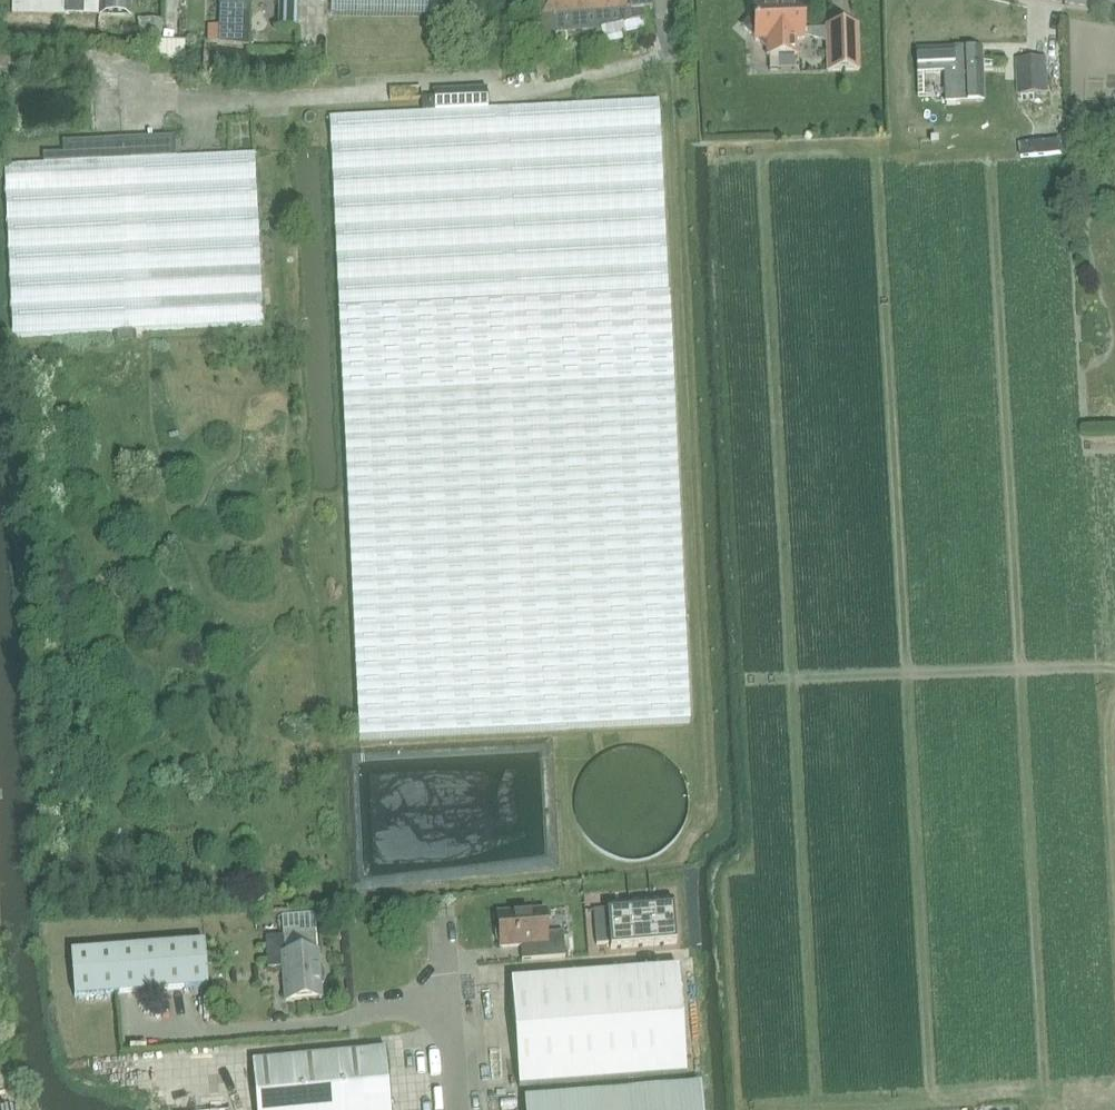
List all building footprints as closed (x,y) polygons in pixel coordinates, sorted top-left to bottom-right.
[(83,0),(66,0),(66,14),(83,14),(83,0)] [(104,1),(104,16),(128,16),(128,0),(104,0),(104,1)] [(218,46),(249,47),(249,0),(219,0),(218,46)] [(439,0),(332,0),(331,15),(439,16),(439,0)] [(542,34),(555,33),(555,40),(566,39),(566,32),(601,29),(601,27),(644,17),(644,10),(653,10),(652,0),(540,0),(542,34)] [(857,26),(826,27),(804,28),(803,4),(754,5),(754,15),(743,27),(755,38),(755,41),(758,41),(767,50),(767,56),(796,55),(796,40),(804,39),(804,37),(827,43),(828,72),(859,71),(857,26)] [(944,103),(983,102),(980,49),(917,51),(918,74),(943,73),(944,103)] [(1019,96),(1048,94),(1046,58),(1017,59),(1019,96)] [(434,92),(434,100),(422,100),(422,113),(329,117),(347,479),(347,481),(359,738),(690,722),(678,463),(677,463),(659,101),(488,109),(487,89),(434,92)] [(175,137),(122,139),(62,142),(63,154),(42,155),(43,164),(4,166),(13,337),(264,325),(255,154),(176,158),(175,137)] [(673,900),(651,902),(654,946),(676,945),(673,900)] [(651,902),(629,903),(633,948),(654,946),(651,902)] [(629,903),(607,905),(608,910),(608,917),(609,925),(609,934),(610,944),(610,950),(633,948),(629,903)] [(545,911),(498,914),(499,928),(496,932),(496,941),(500,944),(500,948),(533,945),(534,959),(522,960),(522,961),(565,958),(563,933),(546,934),(545,911)] [(608,917),(595,918),(595,926),(609,925),(608,917)] [(609,925),(595,926),(596,935),(609,934),(609,925)] [(609,934),(596,935),(597,945),(610,944),(609,934)] [(319,966),(318,952),(285,954),(284,936),(266,938),(268,969),(284,968),(286,1001),(321,999),(320,986),(323,985),(325,975),(322,965),(319,966)] [(204,942),(71,953),(74,997),(208,987),(204,942)] [(686,1075),(678,969),(511,981),(519,1088),(686,1075)] [(252,1063),(257,1109),(391,1109),(386,1050),(252,1063)] [(526,1100),(527,1109),(701,1109),(700,1087),(526,1100)]
